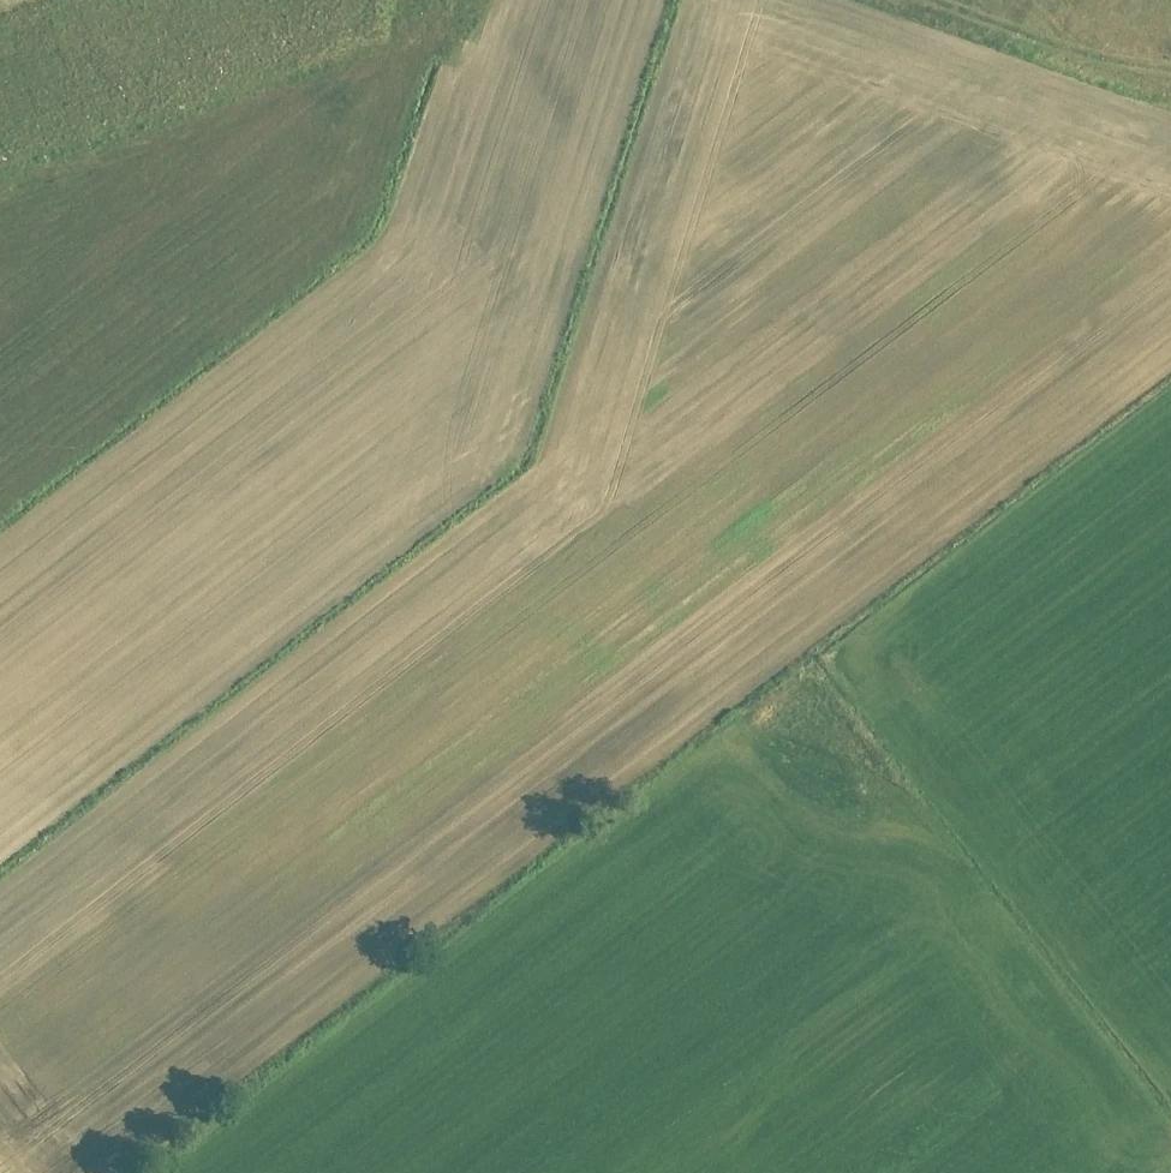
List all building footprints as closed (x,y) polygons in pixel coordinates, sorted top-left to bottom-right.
[(308,8),(332,0),(306,0),(308,8)] [(867,124),(873,108),(862,104),(856,120),(867,124)]
